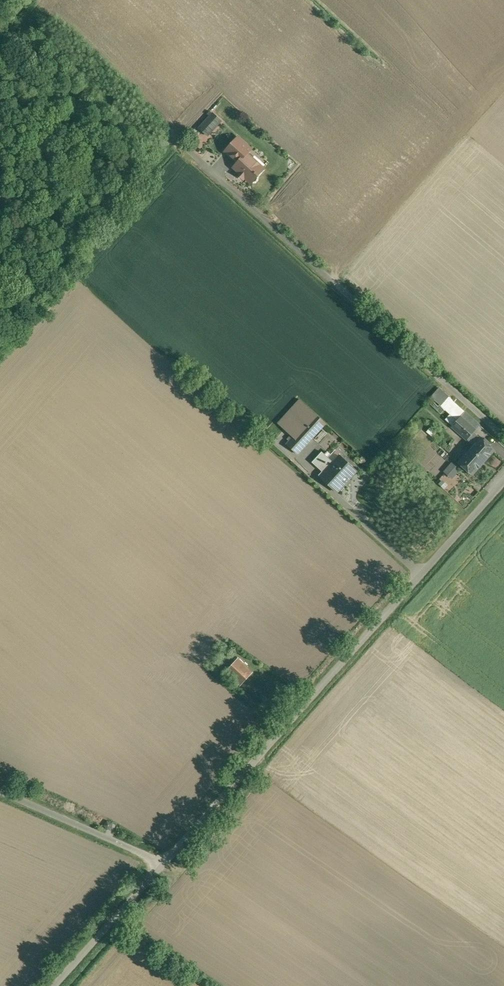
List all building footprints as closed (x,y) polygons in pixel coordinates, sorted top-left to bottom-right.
[(213,113),(199,128),(208,136),(222,121),(213,113)] [(226,151),(238,162),(247,153),(247,154),(251,150),(238,138),(226,151)] [(241,172),(239,174),(243,179),(245,177),(252,183),(253,182),(256,182),(258,179),(258,176),(264,169),(247,154),(247,153),(238,162),(234,167),(241,172)] [(439,391),(431,404),(438,412),(445,409),(457,419),(462,412),(439,391)] [(325,423),(300,400),(279,423),(294,437),(287,445),(297,454),(325,423)] [(480,426),(465,413),(461,417),(476,430),(480,426)] [(476,430),(461,417),(452,427),(467,440),(474,433),(476,430)] [(484,438),(482,440),(474,433),(467,440),(474,446),(460,463),(473,475),(494,451),(489,447),(492,444),(484,438)] [(322,452),(313,462),(322,471),(318,475),(338,492),(356,471),(339,456),(334,462),(322,452)] [(239,660),(228,673),(242,686),(253,673),(239,660)]
